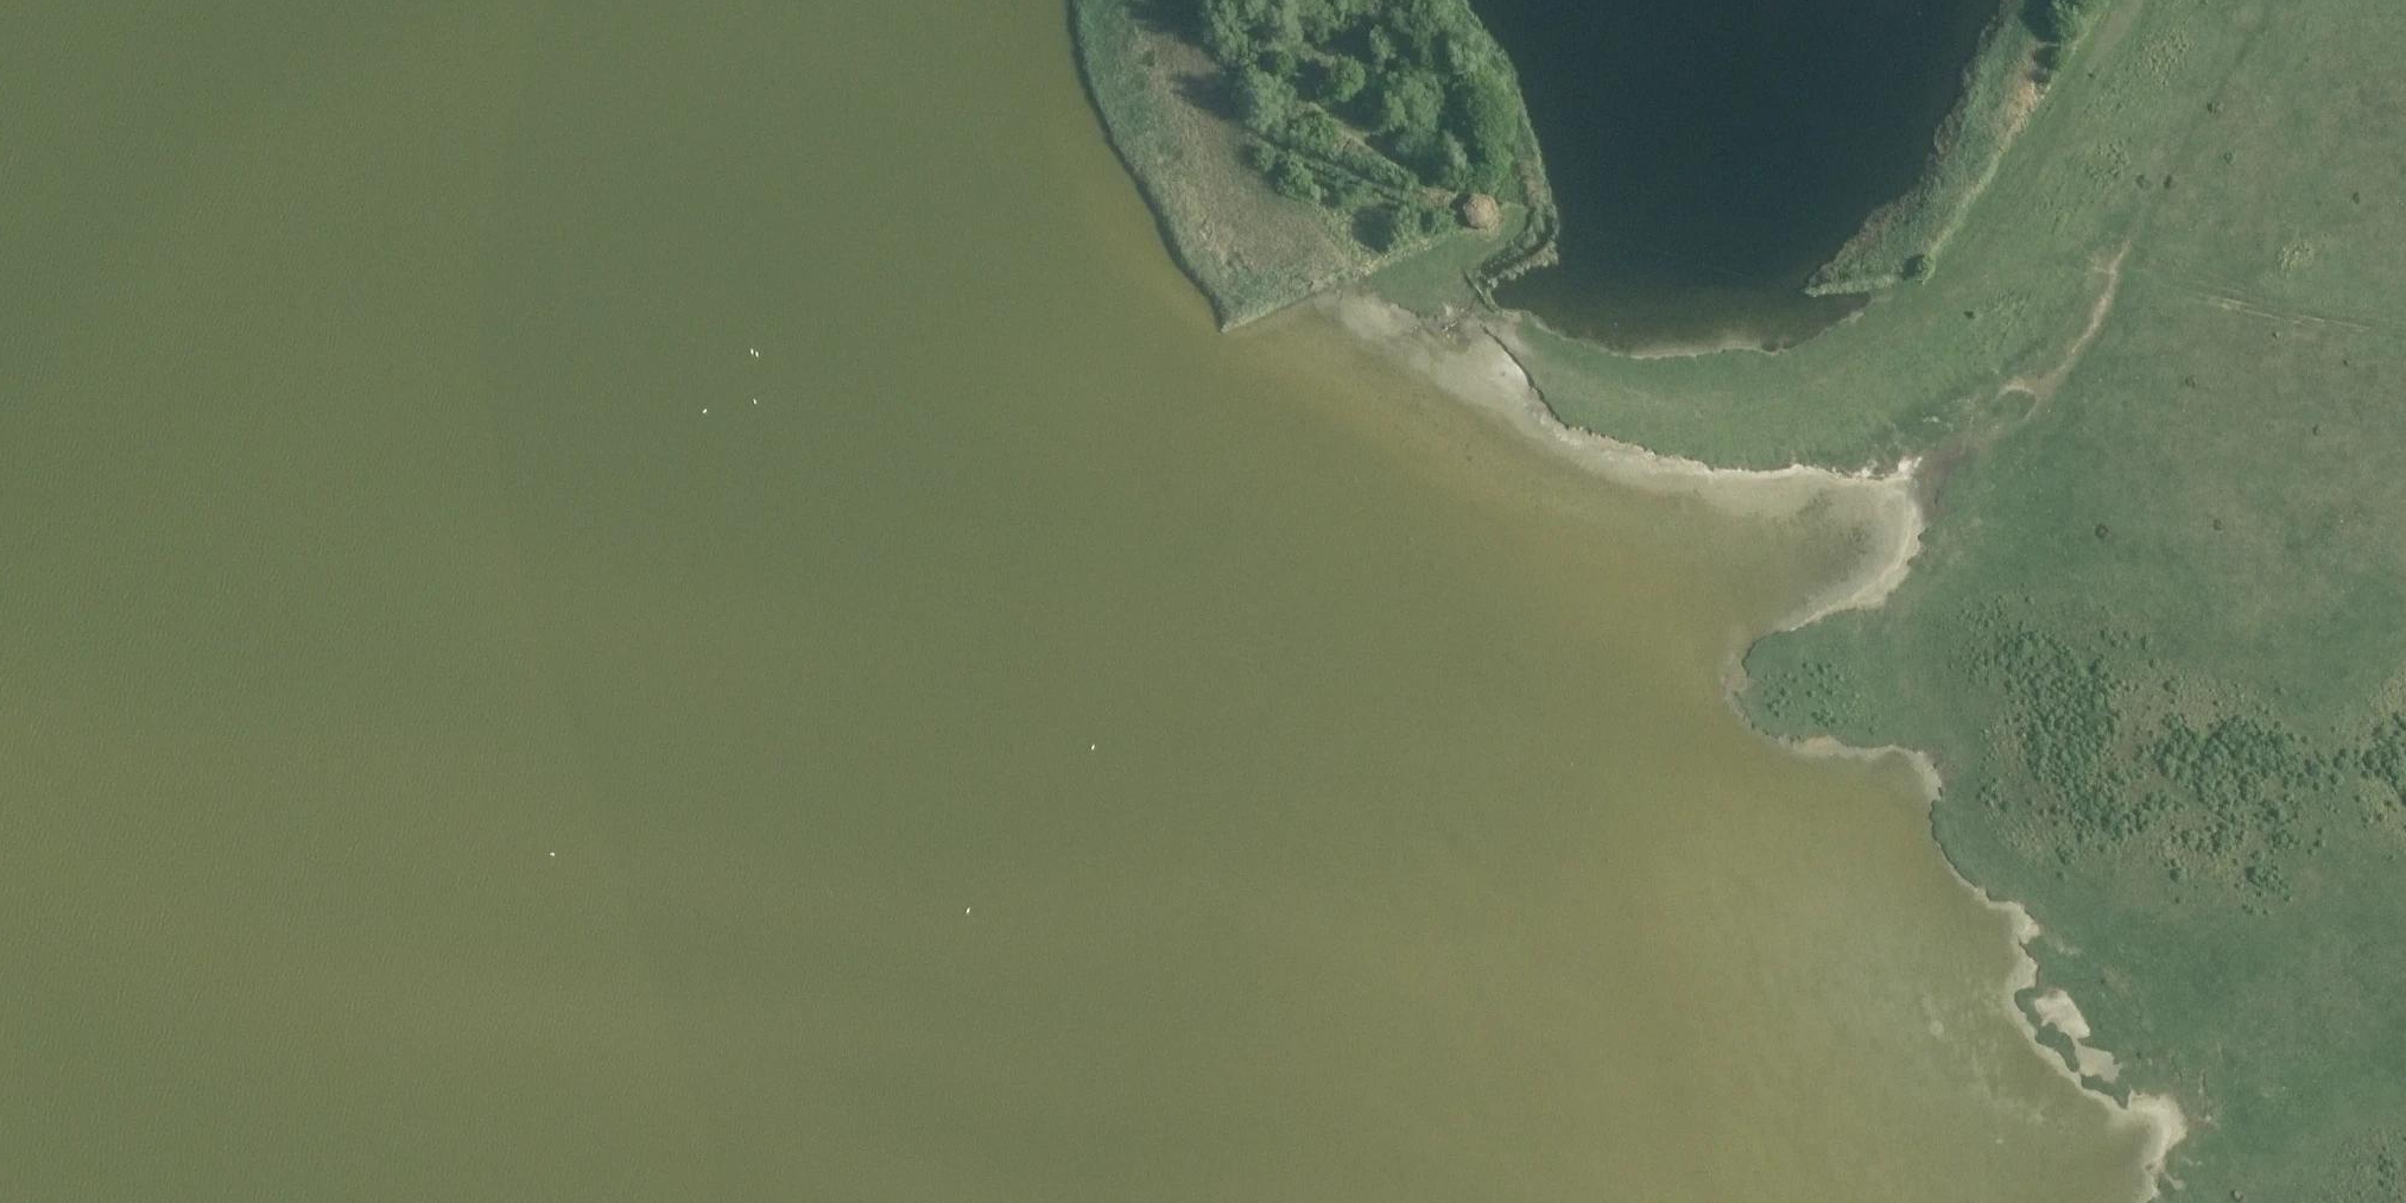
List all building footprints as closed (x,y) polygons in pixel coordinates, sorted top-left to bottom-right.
[(1493,213),(1495,205),(1493,197),(1491,192),(1488,189),(1483,186),(1479,184),(1472,183),(1465,184),(1461,185),(1457,188),(1451,196),(1450,200),(1449,205),(1451,215),(1456,222),(1460,225),(1464,227),(1468,228),(1474,228),(1481,226),(1489,221),(1493,213)]
